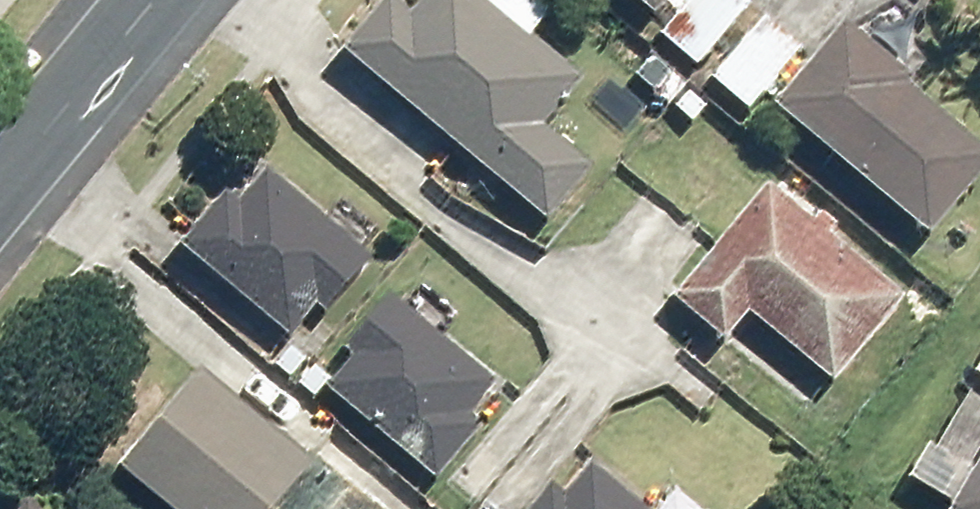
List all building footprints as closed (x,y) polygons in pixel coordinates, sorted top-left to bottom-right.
[(337,54),(547,222),(590,167),(541,128),(580,79),(482,0),(416,0),(403,16),(382,0),(380,0),(337,54)] [(656,16),(669,0),(636,0),(656,16)] [(744,3),(740,0),(687,0),(654,41),(690,70),(744,3)] [(745,113),(798,48),(760,18),(708,83),(745,113)] [(769,110),(927,238),(979,173),(979,141),(838,26),(769,110)] [(243,162),(174,247),(294,345),(364,259),(243,162)] [(829,385),(901,296),(762,184),(666,303),(718,345),(742,316),(829,385)] [(502,388),(382,294),(314,381),(434,475),(502,388)] [(286,458),(192,379),(109,477),(147,508),(243,508),(286,458)] [(527,508),(637,508),(571,455),(527,508)] [(951,508),(979,508),(979,459),(951,508)] [(314,461),(278,508),(379,508),(314,461)]
